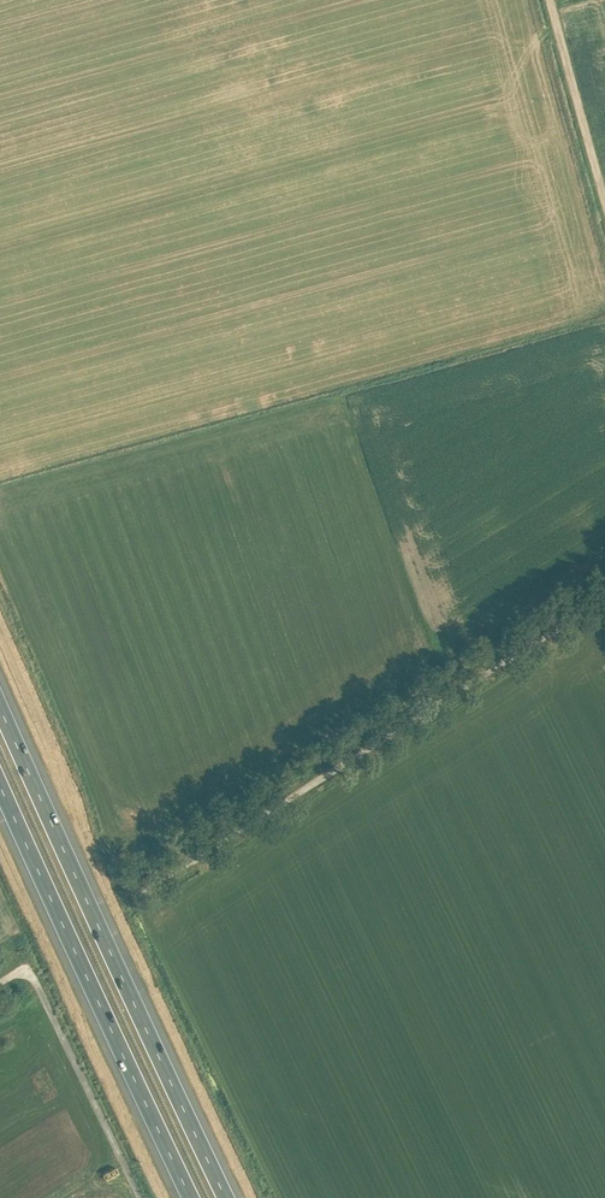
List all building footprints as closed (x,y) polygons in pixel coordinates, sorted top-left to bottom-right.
[(104,1178),(117,1173),(115,1168),(102,1173),(104,1178)]
